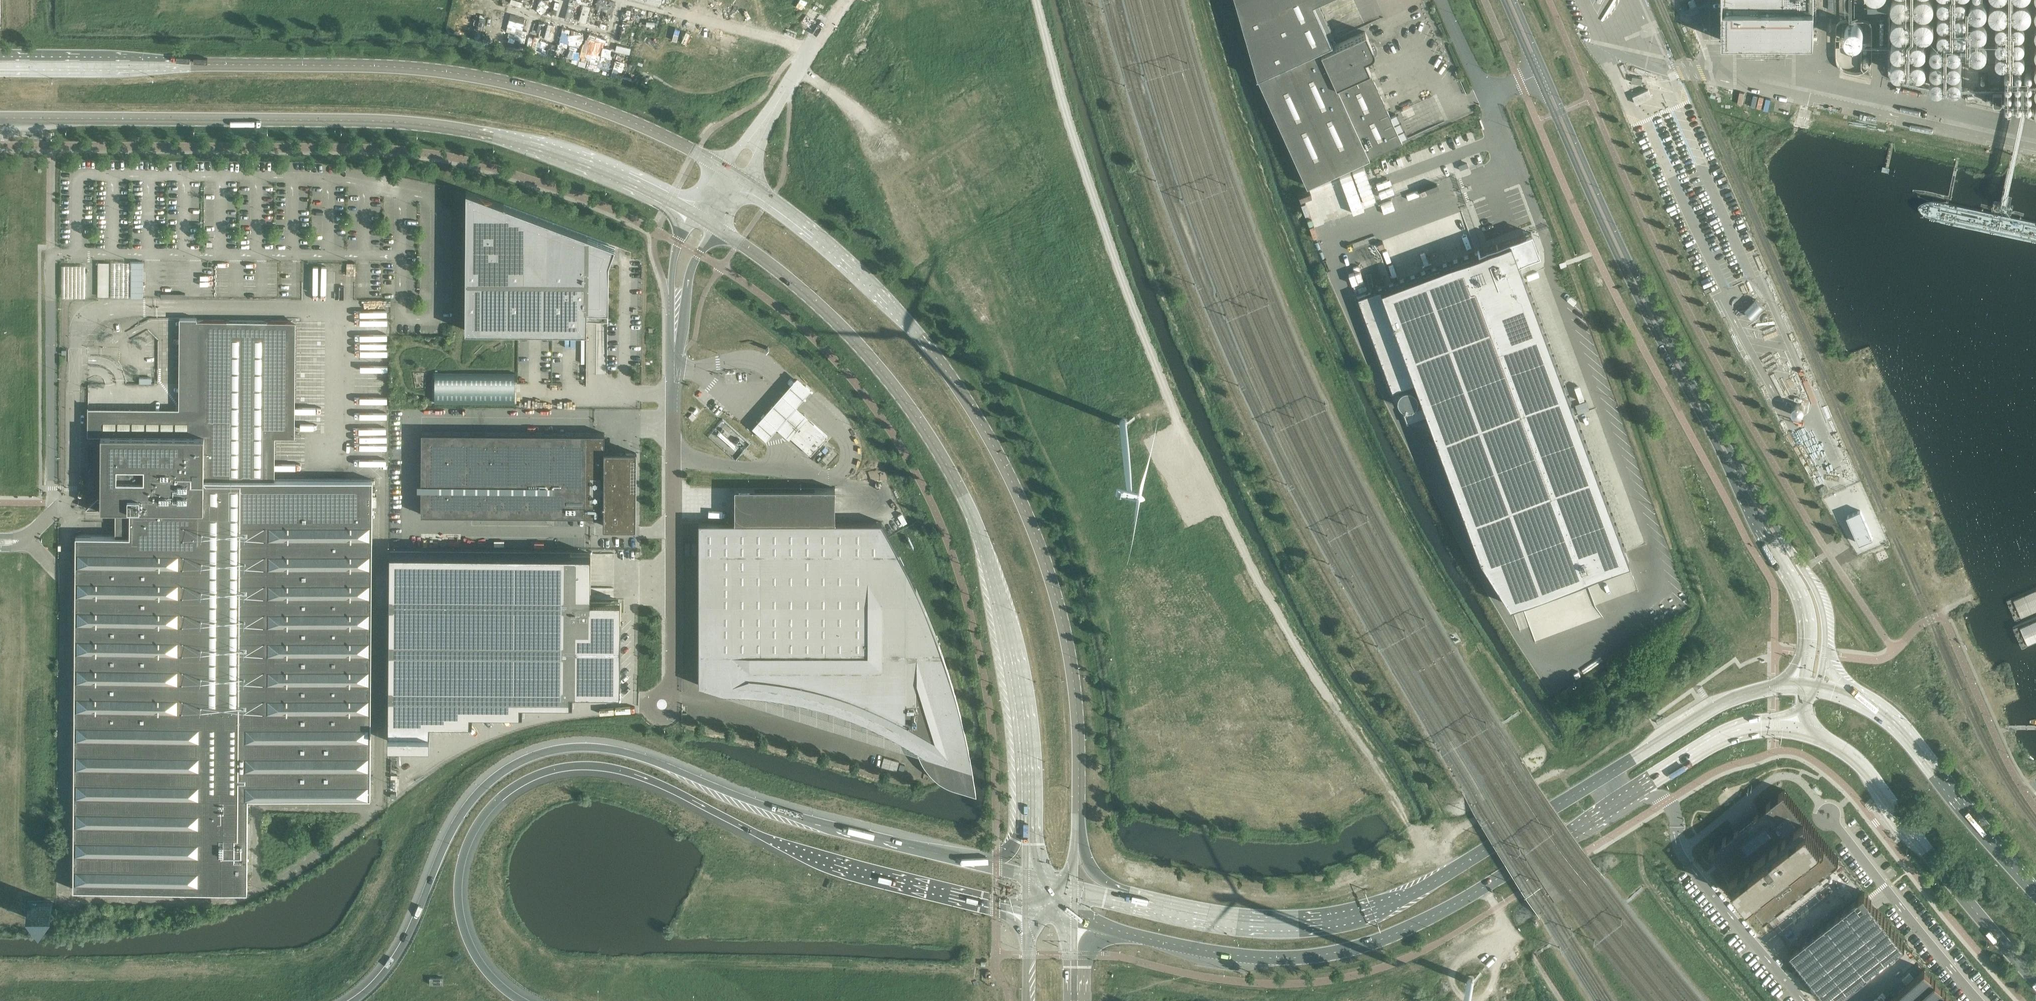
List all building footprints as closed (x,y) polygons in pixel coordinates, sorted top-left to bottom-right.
[(1365,31),(1332,46),(1330,43),(1332,42),(1331,41),(1330,42),(1312,2),(1315,0),(1235,0),(1257,75),(1256,76),(1257,77),(1306,185),(1402,142),(1369,70),(1370,70),(1365,59),(1371,57),(1372,56),(1373,55),(1373,54),(1374,54),(1374,53),(1374,52),(1374,51),(1374,50),(1365,31)] [(1814,0),(1723,0),(1723,40),(1814,40),(1814,0)] [(506,31),(521,31),(522,17),(506,16),(506,31)] [(1864,42),(1864,22),(1846,22),(1846,42),(1864,42)] [(1648,89),(1633,96),(1637,104),(1652,97),(1648,89)] [(1993,92),(1993,96),(1993,102),(2002,102),(2002,91),(1993,91),(1993,92)] [(1442,128),(1447,139),(1464,132),(1459,121),(1442,128)] [(615,245),(609,243),(504,204),(466,190),(465,330),(516,330),(587,331),(587,320),(588,320),(588,316),(607,316),(608,316),(609,263),(615,245)] [(1455,215),(1445,218),(1449,228),(1459,224),(1455,215)] [(1533,232),(1358,296),(1392,390),(1416,381),(1425,405),(1411,410),(1415,421),(1429,416),(1481,559),(1510,605),(1629,562),(1519,261),(1541,253),(1533,232)] [(144,260),(132,260),(131,296),(144,296),(144,260)] [(99,295),(110,295),(111,261),(100,261),(99,295)] [(371,726),(373,480),(268,479),(268,437),(288,437),(289,321),(206,320),(205,435),(101,434),(101,471),(98,474),(101,477),(101,496),(99,496),(99,495),(98,495),(86,507),(86,508),(99,508),(101,508),(130,508),(130,521),(123,521),(122,535),(76,535),(74,889),(74,890),(248,891),(248,797),(319,798),(370,798),(371,726)] [(433,370),(433,400),(513,401),(513,371),(433,370)] [(1605,380),(1602,374),(1596,377),(1600,383),(1605,380)] [(811,455),(827,436),(806,416),(805,415),(804,416),(805,416),(789,434),(788,434),(788,435),(788,436),(789,435),(811,455)] [(710,434),(736,459),(751,442),(724,418),(710,434)] [(636,526),(636,472),(635,472),(635,463),(635,454),(625,454),(614,454),(610,454),(605,454),(605,453),(604,453),(604,451),(604,448),(604,434),(599,434),(595,434),(585,434),(576,434),(576,433),(574,433),(557,433),(557,434),(553,434),(553,433),(545,433),(544,433),(532,433),(520,433),(508,433),(496,433),(484,433),(472,433),(462,433),(452,433),(443,433),(434,433),(434,432),(433,432),(428,432),(422,432),(422,443),(422,452),(422,463),(422,473),(422,482),(421,482),(421,483),(421,488),(421,489),(422,489),(422,494),(422,498),(422,504),(422,508),(422,514),(427,514),(432,514),(434,514),(434,513),(443,513),(453,513),(463,513),(473,513),(485,514),(497,514),(509,514),(521,514),(533,514),(543,514),(543,515),(545,515),(554,515),(555,515),(559,515),(564,515),(565,515),(569,515),(574,515),(575,515),(575,514),(585,514),(585,515),(594,515),(604,515),(604,516),(604,526),(636,526)] [(1440,490),(1433,477),(1430,479),(1436,492),(1440,490)] [(835,491),(835,488),(734,488),(734,491),(736,491),(736,501),(736,509),(736,520),(734,520),(734,522),(835,522),(835,520),(833,520),(833,509),(833,501),(833,491),(835,491)] [(1860,510),(1847,516),(1860,543),(1873,537),(1860,510)] [(950,676),(942,652),(933,629),(924,606),(916,588),(912,586),(912,585),(912,583),(912,582),(912,581),(912,580),(911,578),(911,577),(910,576),(909,575),(908,575),(907,574),(906,573),(907,569),(900,554),(890,536),(881,521),(835,522),(734,522),(699,522),(699,553),(699,685),(746,685),(746,688),(766,690),(783,692),(800,696),(817,700),(833,704),(850,710),(867,717),(884,724),(898,732),(898,733),(917,738),(918,741),(918,744),(919,747),(919,748),(920,750),(921,753),(922,755),(923,757),(924,759),(925,761),(926,763),(928,766),(930,768),(931,769),(932,771),(934,772),(936,774),(938,776),(940,777),(942,778),(945,780),(947,781),(952,783),(954,784),(974,790),(971,772),(968,757),(967,749),(969,749),(964,728),(958,703),(950,676)] [(590,599),(590,589),(590,588),(570,588),(571,554),(571,553),(537,553),(390,552),(388,731),(388,740),(391,740),(391,741),(427,741),(430,741),(430,731),(429,731),(430,721),(457,721),(470,721),(470,711),(520,712),(520,711),(520,701),(570,702),(570,701),(570,692),(620,692),(620,622),(621,622),(621,621),(621,599),(618,599),(618,600),(590,599)] [(1673,596),(1668,587),(1664,589),(1668,598),(1673,596)] [(883,764),(890,765),(892,758),(885,756),(883,764)] [(1783,790),(1709,848),(1764,918),(1838,860),(1783,790)] [(1905,944),(1864,892),(1790,950),(1830,1000),(1833,1000),(1902,946),(1905,944)] [(1888,1000),(1952,1000),(1924,969),(1888,1000)]
